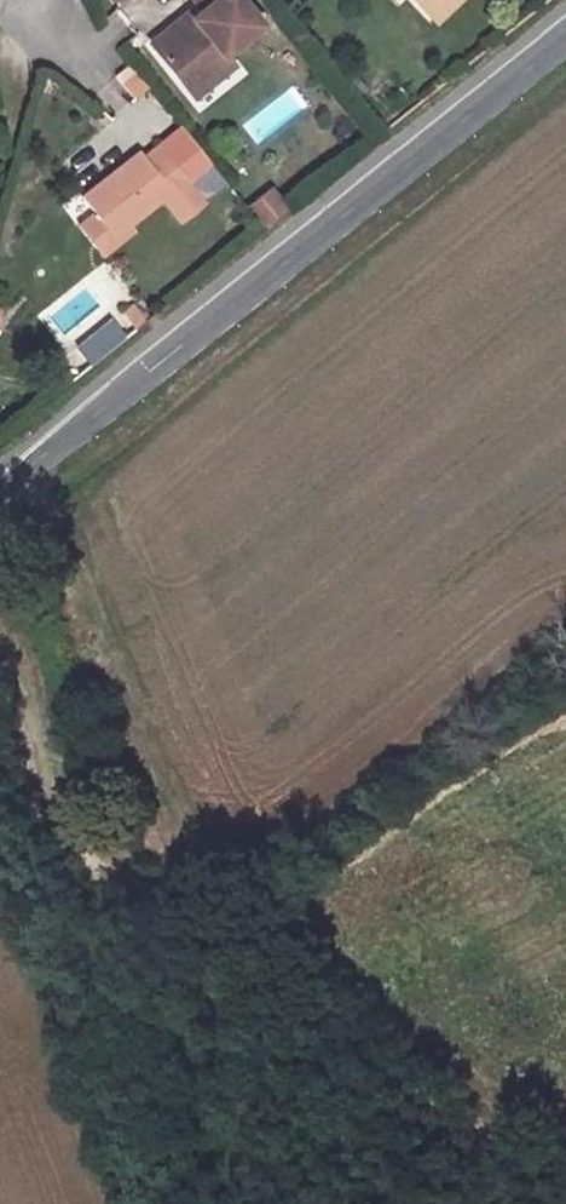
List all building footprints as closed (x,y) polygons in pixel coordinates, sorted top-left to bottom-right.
[(202,4),(156,42),(190,85),(229,53),(226,49),(260,22),(243,0),(199,0),(202,4)] [(454,11),(464,0),(443,0),(454,11)] [(242,67),(229,53),(190,85),(202,100),(242,67)] [(162,145),(191,182),(210,167),(180,130),(162,145)] [(116,239),(133,226),(165,201),(183,222),(207,203),(191,182),(162,145),(144,157),(140,152),(83,197),(95,213),(116,239)] [(264,188),(242,208),(259,228),(282,209),(264,188)] [(116,239),(95,213),(80,224),(104,257),(137,232),(133,226),(116,239)] [(144,318),(130,301),(119,310),(133,327),(144,318)] [(127,337),(113,320),(78,348),(92,365),(127,337)]
